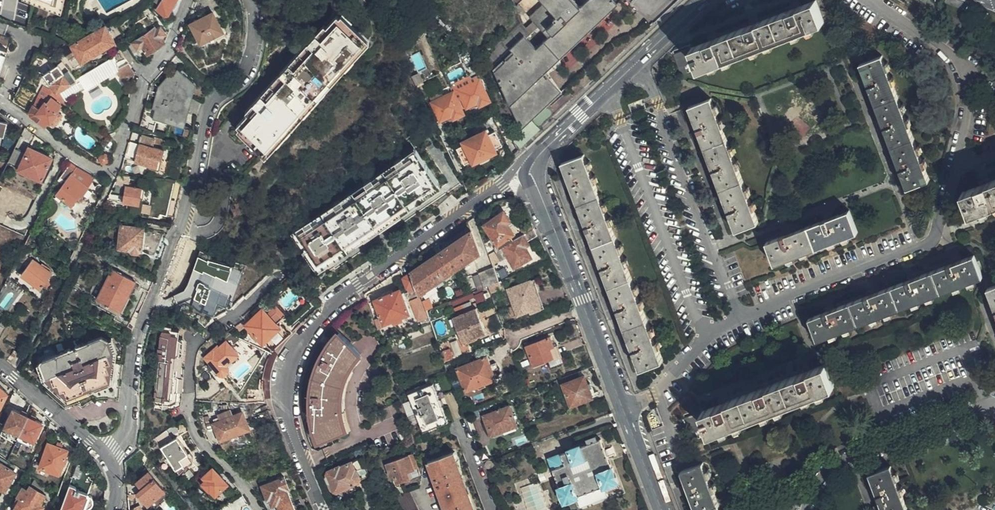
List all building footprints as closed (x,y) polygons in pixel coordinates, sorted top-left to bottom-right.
[(160,4),(156,9),(165,16),(169,15),(177,0),(155,0),(160,4)] [(517,5),(548,37),(534,49),(523,37),(509,50),(513,54),(493,72),(493,73),(500,88),(507,103),(520,129),(544,106),(559,92),(543,74),(558,59),(578,40),(598,21),(613,7),(616,4),(612,0),(587,0),(579,8),(571,0),(523,0),(517,5)] [(691,48),(699,70),(824,23),(815,0),(691,48)] [(224,32),(214,13),(191,25),(201,43),(224,32)] [(105,25),(73,44),(76,49),(68,54),(74,65),(115,41),(107,28),(105,25)] [(170,31),(166,25),(161,27),(151,34),(149,33),(134,42),(138,49),(143,46),(149,54),(151,52),(153,54),(157,51),(157,50),(157,49),(158,49),(161,50),(165,44),(170,31)] [(243,153),(248,160),(278,135),(277,134),(288,124),(330,88),(367,55),(359,46),(363,43),(346,25),(321,47),(276,85),(252,106),(253,108),(250,112),(226,132),(243,153)] [(7,70),(13,52),(4,49),(4,46),(5,44),(0,43),(0,68),(7,70)] [(411,56),(418,72),(428,68),(421,52),(411,56)] [(859,64),(907,188),(929,180),(881,56),(859,64)] [(64,62),(59,65),(64,72),(66,72),(69,69),(64,62)] [(124,81),(135,75),(129,63),(117,70),(124,81)] [(64,72),(59,65),(57,66),(45,74),(54,88),(56,92),(59,90),(63,96),(76,88),(72,81),(66,72),(64,72)] [(180,123),(187,96),(202,98),(205,84),(191,80),(189,85),(185,84),(186,79),(176,69),(160,86),(153,117),(180,123)] [(489,102),(478,80),(457,90),(465,109),(476,104),(477,107),(489,102)] [(31,116),(45,126),(48,121),(54,125),(62,114),(58,112),(56,110),(59,106),(60,104),(51,97),(47,103),(42,100),(44,96),(45,96),(48,91),(66,104),(67,103),(65,100),(63,96),(59,90),(56,92),(54,88),(51,89),(44,85),(30,112),(30,113),(31,116)] [(465,114),(454,92),(430,103),(439,122),(450,116),(452,120),(465,114)] [(688,107),(735,231),(758,222),(710,98),(688,107)] [(455,129),(444,135),(447,142),(459,136),(455,129)] [(495,152),(488,137),(485,131),(461,143),(462,146),(456,149),(464,165),(470,162),(471,164),(495,152)] [(135,161),(157,167),(160,158),(162,159),(165,150),(154,147),(155,143),(162,145),(163,139),(142,133),(137,152),(127,150),(125,158),(135,161)] [(29,146),(29,148),(51,159),(52,157),(29,146)] [(26,153),(15,148),(8,161),(20,166),(26,153)] [(108,161),(108,159),(107,155),(104,153),(101,155),(99,158),(101,162),(103,163),(108,161)] [(371,227),(406,203),(435,183),(415,153),(382,175),(338,206),(291,238),(302,255),(312,268),(371,227)] [(640,369),(663,360),(583,155),(561,164),(567,180),(564,181),(567,189),(570,188),(583,221),(580,222),(583,230),(586,229),(599,263),(596,264),(600,271),(602,270),(615,304),(612,306),(614,313),(617,312),(631,344),(628,345),(631,353),(633,352),(640,369)] [(65,181),(56,192),(71,204),(72,203),(75,204),(76,202),(75,199),(79,193),(81,195),(88,186),(71,173),(75,168),(69,164),(59,176),(65,181)] [(20,166),(18,169),(41,180),(42,177),(20,166)] [(977,207),(994,200),(994,175),(969,185),(977,207)] [(466,181),(471,191),(478,185),(474,178),(466,181)] [(178,201),(181,187),(166,186),(168,179),(162,179),(153,216),(159,217),(160,214),(164,199),(178,201)] [(181,187),(184,181),(168,179),(166,186),(181,187)] [(140,202),(142,188),(132,186),(132,183),(127,183),(123,202),(133,203),(133,208),(145,209),(146,202),(140,202)] [(52,196),(68,208),(71,204),(56,192),(52,196)] [(175,216),(178,201),(164,199),(160,214),(175,216)] [(515,202),(512,201),(506,210),(512,214),(519,205),(515,202)] [(498,249),(511,241),(508,238),(514,233),(507,222),(509,220),(504,211),(489,222),(483,226),(498,249)] [(767,243),(775,264),(858,233),(849,211),(767,243)] [(166,238),(168,230),(156,225),(153,232),(153,233),(166,238)] [(141,251),(143,228),(122,226),(119,248),(141,251)] [(498,249),(488,255),(492,266),(507,257),(514,267),(531,258),(525,246),(529,244),(528,241),(536,236),(532,230),(511,241),(498,249)] [(417,290),(419,294),(436,283),(468,261),(480,253),(473,238),(471,231),(464,236),(435,256),(411,273),(417,290)] [(191,240),(185,239),(183,245),(195,249),(198,242),(191,240)] [(23,263),(25,260),(20,257),(18,258),(14,264),(16,265),(18,262),(20,261),(23,263)] [(40,265),(33,259),(29,264),(22,275),(41,289),(43,285),(47,279),(52,273),(49,271),(40,265)] [(239,289),(236,261),(213,262),(215,282),(210,282),(211,297),(224,296),(223,290),(239,289)] [(808,324),(817,347),(983,284),(975,261),(808,324)] [(42,262),(40,265),(49,271),(51,269),(42,262)] [(488,285),(497,282),(492,268),(482,272),(473,276),(476,284),(478,290),(488,285)] [(127,297),(135,281),(112,269),(97,299),(117,309),(125,296),(127,297)] [(417,290),(411,273),(403,278),(407,290),(409,288),(411,292),(417,290)] [(499,288),(497,282),(488,285),(490,292),(499,288)] [(539,306),(531,285),(523,288),(522,285),(507,291),(517,317),(529,313),(527,311),(539,306)] [(987,290),(994,308),(994,286),(987,290)] [(409,314),(402,295),(396,297),(394,292),(374,300),(383,324),(392,321),(393,324),(403,320),(402,316),(409,314)] [(410,301),(420,321),(431,315),(420,295),(410,301)] [(273,352),(291,334),(282,325),(279,327),(276,324),(284,316),(276,306),(267,314),(262,309),(244,326),(263,345),(273,352)] [(486,333),(475,309),(457,316),(467,341),(486,333)] [(131,319),(117,312),(114,318),(129,325),(131,319)] [(178,405),(182,401),(182,373),(181,358),(177,358),(177,338),(178,335),(177,335),(171,334),(170,331),(161,330),(160,335),(159,346),(156,346),(155,361),(156,362),(156,367),(153,393),(154,394),(154,407),(170,408),(176,408),(178,405)] [(343,387),(345,378),(342,377),(346,369),(352,359),(354,361),(360,354),(338,334),(331,342),(329,345),(327,349),(329,350),(322,363),(319,363),(316,373),(313,382),(312,390),(311,400),(314,400),(314,413),(312,413),(314,427),(319,442),(328,438),(327,434),(342,429),(342,426),(338,413),(338,402),(341,402),(343,387)] [(41,363),(22,372),(29,378),(60,406),(68,395),(70,395),(76,393),(80,404),(98,397),(96,390),(103,386),(103,384),(110,380),(110,377),(120,374),(120,372),(123,372),(126,345),(109,340),(101,337),(88,342),(88,343),(57,355),(56,354),(44,358),(41,363)] [(560,356),(558,350),(555,351),(549,338),(526,347),(532,366),(560,356)] [(203,359),(209,366),(214,371),(217,374),(218,375),(223,377),(229,372),(228,369),(226,366),(238,356),(225,342),(218,349),(216,347),(203,359)] [(16,368),(23,356),(13,350),(7,361),(16,368)] [(495,380),(486,357),(456,368),(465,392),(495,380)] [(702,411),(710,433),(835,387),(826,364),(702,411)] [(238,377),(245,373),(241,366),(234,371),(238,377)] [(582,377),(580,371),(560,378),(570,406),(592,398),(587,383),(584,376),(582,377)] [(121,396),(123,372),(120,372),(120,374),(110,377),(110,380),(103,384),(103,386),(96,390),(98,397),(121,396)] [(448,422),(433,385),(408,395),(423,432),(448,422)] [(263,399),(261,389),(247,389),(247,399),(263,399)] [(60,406),(63,407),(80,404),(76,393),(70,395),(68,395),(60,406)] [(197,411),(207,411),(210,410),(210,402),(196,402),(197,411)] [(517,426),(509,405),(482,415),(490,436),(517,426)] [(24,423),(27,417),(12,410),(4,427),(20,433),(24,423)] [(197,417),(200,428),(209,425),(207,411),(197,411),(197,417)] [(249,429),(242,413),(232,417),(229,411),(218,416),(220,421),(213,424),(219,442),(249,429)] [(271,420),(268,411),(251,418),(255,427),(271,420)] [(41,423),(27,417),(24,423),(20,433),(33,439),(34,439),(41,423)] [(2,432),(18,439),(20,433),(4,427),(2,432)] [(20,433),(18,439),(30,444),(33,439),(20,433)] [(193,460),(176,439),(160,451),(178,473),(193,460)] [(564,503),(578,497),(604,487),(618,482),(617,480),(612,466),(610,466),(600,440),(581,447),(580,445),(567,450),(568,452),(549,459),(564,503)] [(59,475),(67,450),(48,443),(39,467),(59,475)] [(459,479),(462,478),(458,468),(456,468),(454,462),(457,460),(454,452),(427,462),(434,479),(443,505),(446,509),(473,509),(470,501),(467,502),(465,496),(459,479)] [(416,470),(410,455),(386,464),(391,477),(394,476),(397,484),(411,479),(408,473),(416,470)] [(362,478),(369,475),(361,457),(328,471),(327,474),(335,492),(362,481),(362,478)] [(694,509),(720,509),(702,462),(679,472),(694,509)] [(5,491),(8,484),(16,472),(5,466),(0,463),(0,488),(5,491)] [(90,497),(91,496),(86,494),(87,491),(93,479),(86,466),(78,463),(70,485),(60,509),(85,509),(90,497)] [(890,466),(879,470),(869,474),(875,492),(872,493),(875,501),(878,500),(882,509),(907,509),(890,466)] [(163,491),(147,471),(134,483),(135,493),(147,505),(163,491)] [(214,498),(227,485),(212,471),(202,481),(204,482),(200,487),(208,494),(209,493),(214,498)] [(257,475),(247,476),(251,483),(256,481),(259,480),(257,475)] [(285,489),(288,488),(283,477),(261,486),(267,500),(265,501),(270,509),(294,509),(285,489)] [(1,509),(12,509),(13,509),(41,509),(43,507),(40,504),(45,495),(30,486),(27,491),(22,488),(13,502),(16,504),(14,507),(7,502),(5,503),(1,509)] [(604,487),(578,497),(581,506),(608,496),(604,487)] [(399,509),(418,509),(417,508),(410,492),(393,497),(399,509)]
